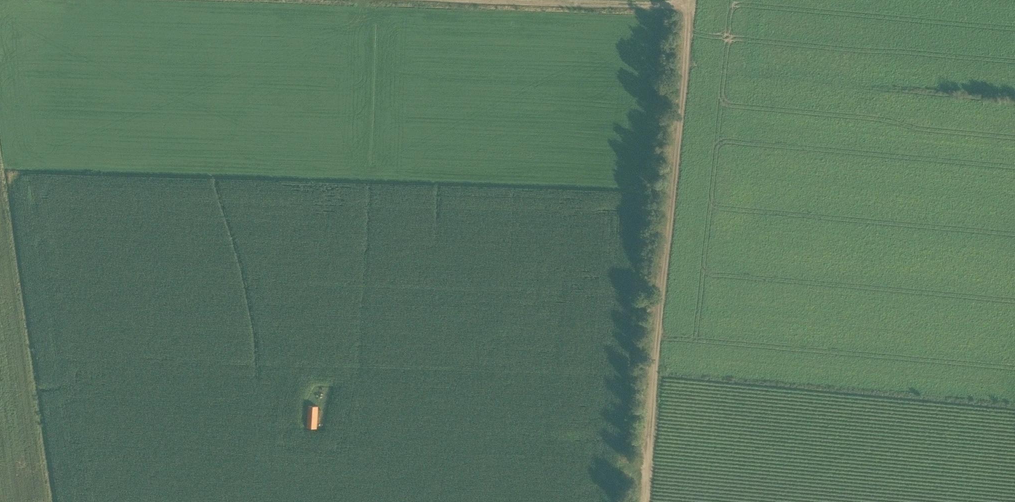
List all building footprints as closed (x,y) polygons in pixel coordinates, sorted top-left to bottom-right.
[(317,428),(318,406),(307,406),(306,428),(317,428)]
